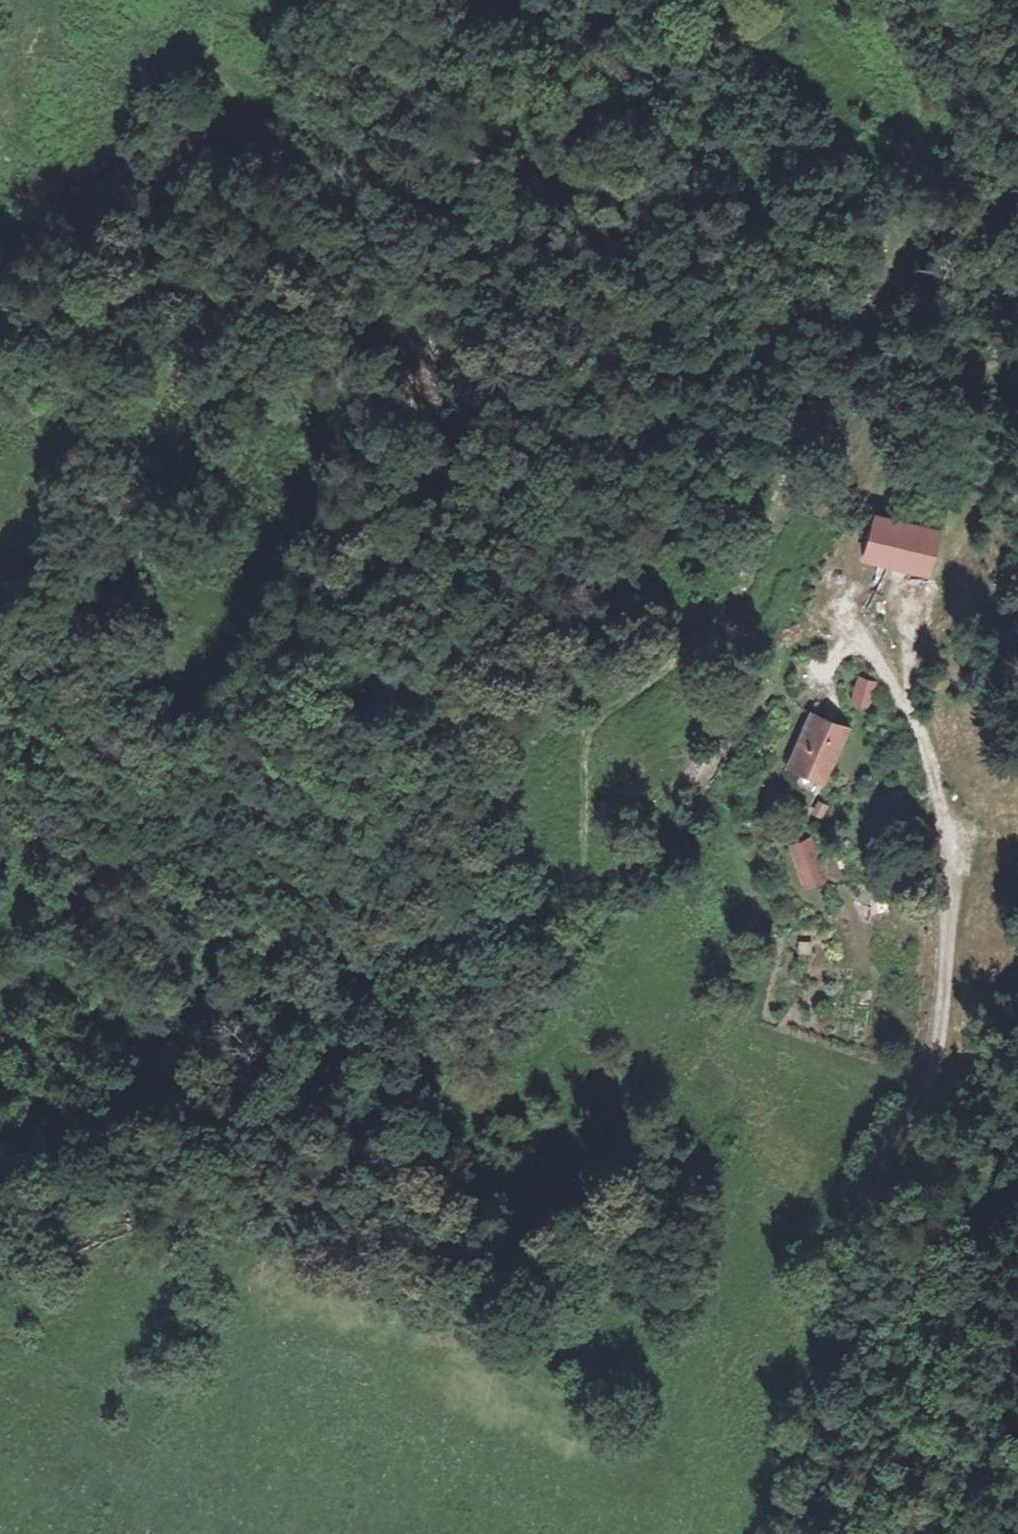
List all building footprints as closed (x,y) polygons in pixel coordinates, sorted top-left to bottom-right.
[(937,533),(879,518),(868,553),(895,560),(928,570),(937,533)] [(928,570),(895,560),(888,581),(921,591),(928,570)] [(864,675),(857,692),(876,700),(882,681),(864,675)] [(821,710),(796,761),(830,778),(855,726),(821,710)] [(798,843),(810,884),(822,880),(827,878),(817,838),(798,843)]
